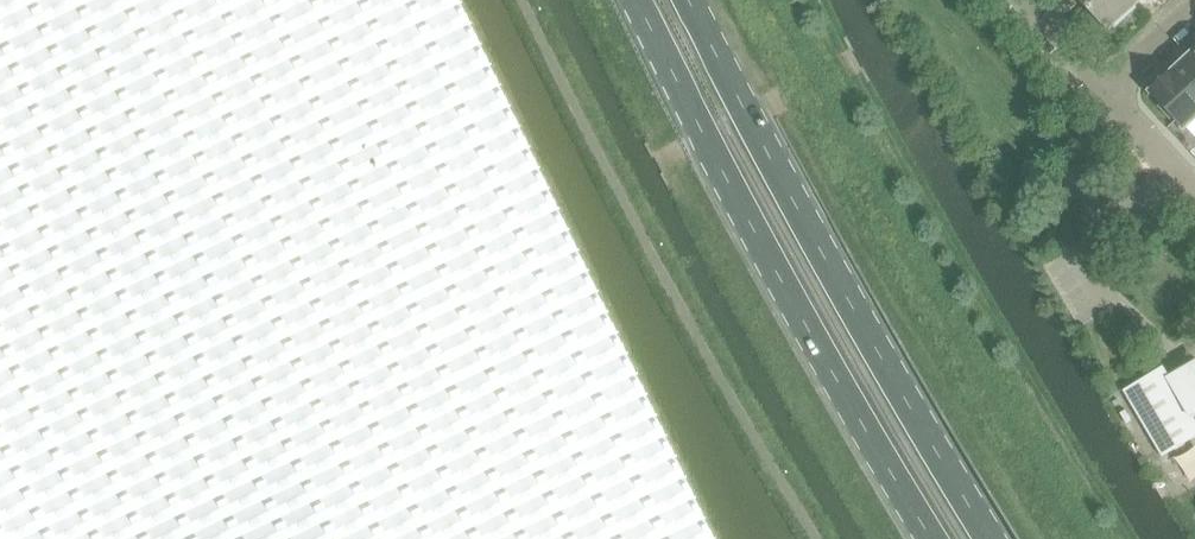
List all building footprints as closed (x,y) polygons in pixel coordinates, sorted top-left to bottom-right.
[(458,0),(0,0),(0,538),(713,538),(458,0)] [(1143,0),(1064,0),(1072,9),(1080,2),(1108,33),(1143,0)] [(1171,74),(1194,99),(1194,59),(1191,55),(1171,74)] [(1151,93),(1161,104),(1159,106),(1171,120),(1174,118),(1184,129),(1194,120),(1194,119),(1194,99),(1171,74),(1151,93)] [(1169,379),(1163,370),(1127,390),(1166,455),(1194,438),(1194,424),(1193,420),(1194,418),(1194,364),(1169,379)]
